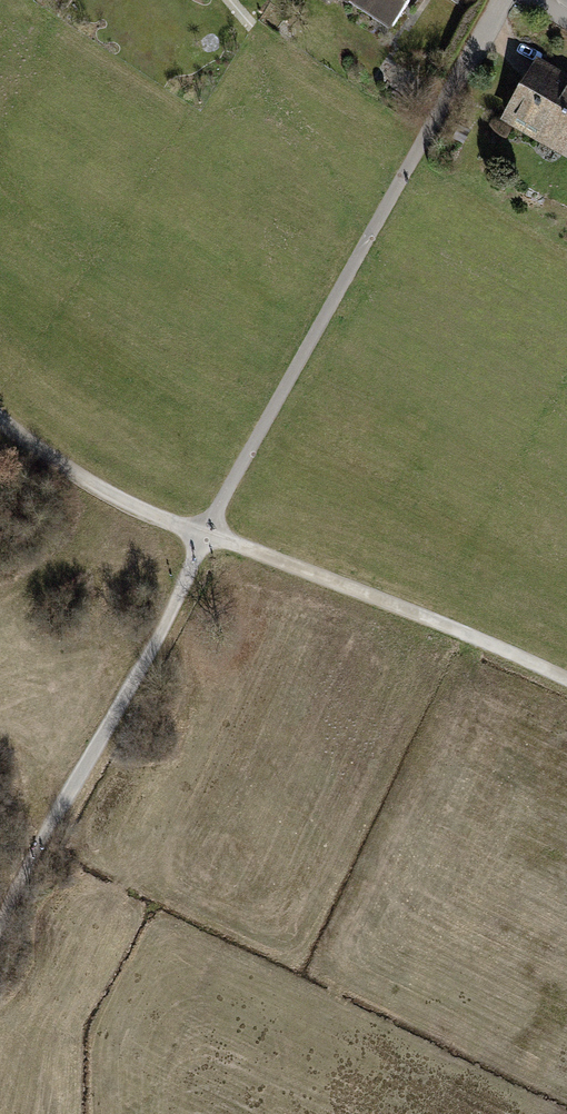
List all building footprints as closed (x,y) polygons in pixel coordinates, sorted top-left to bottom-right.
[(399,43),(426,0),(331,0),(399,43)] [(539,67),(508,121),(566,153),(566,82),(539,67)]
